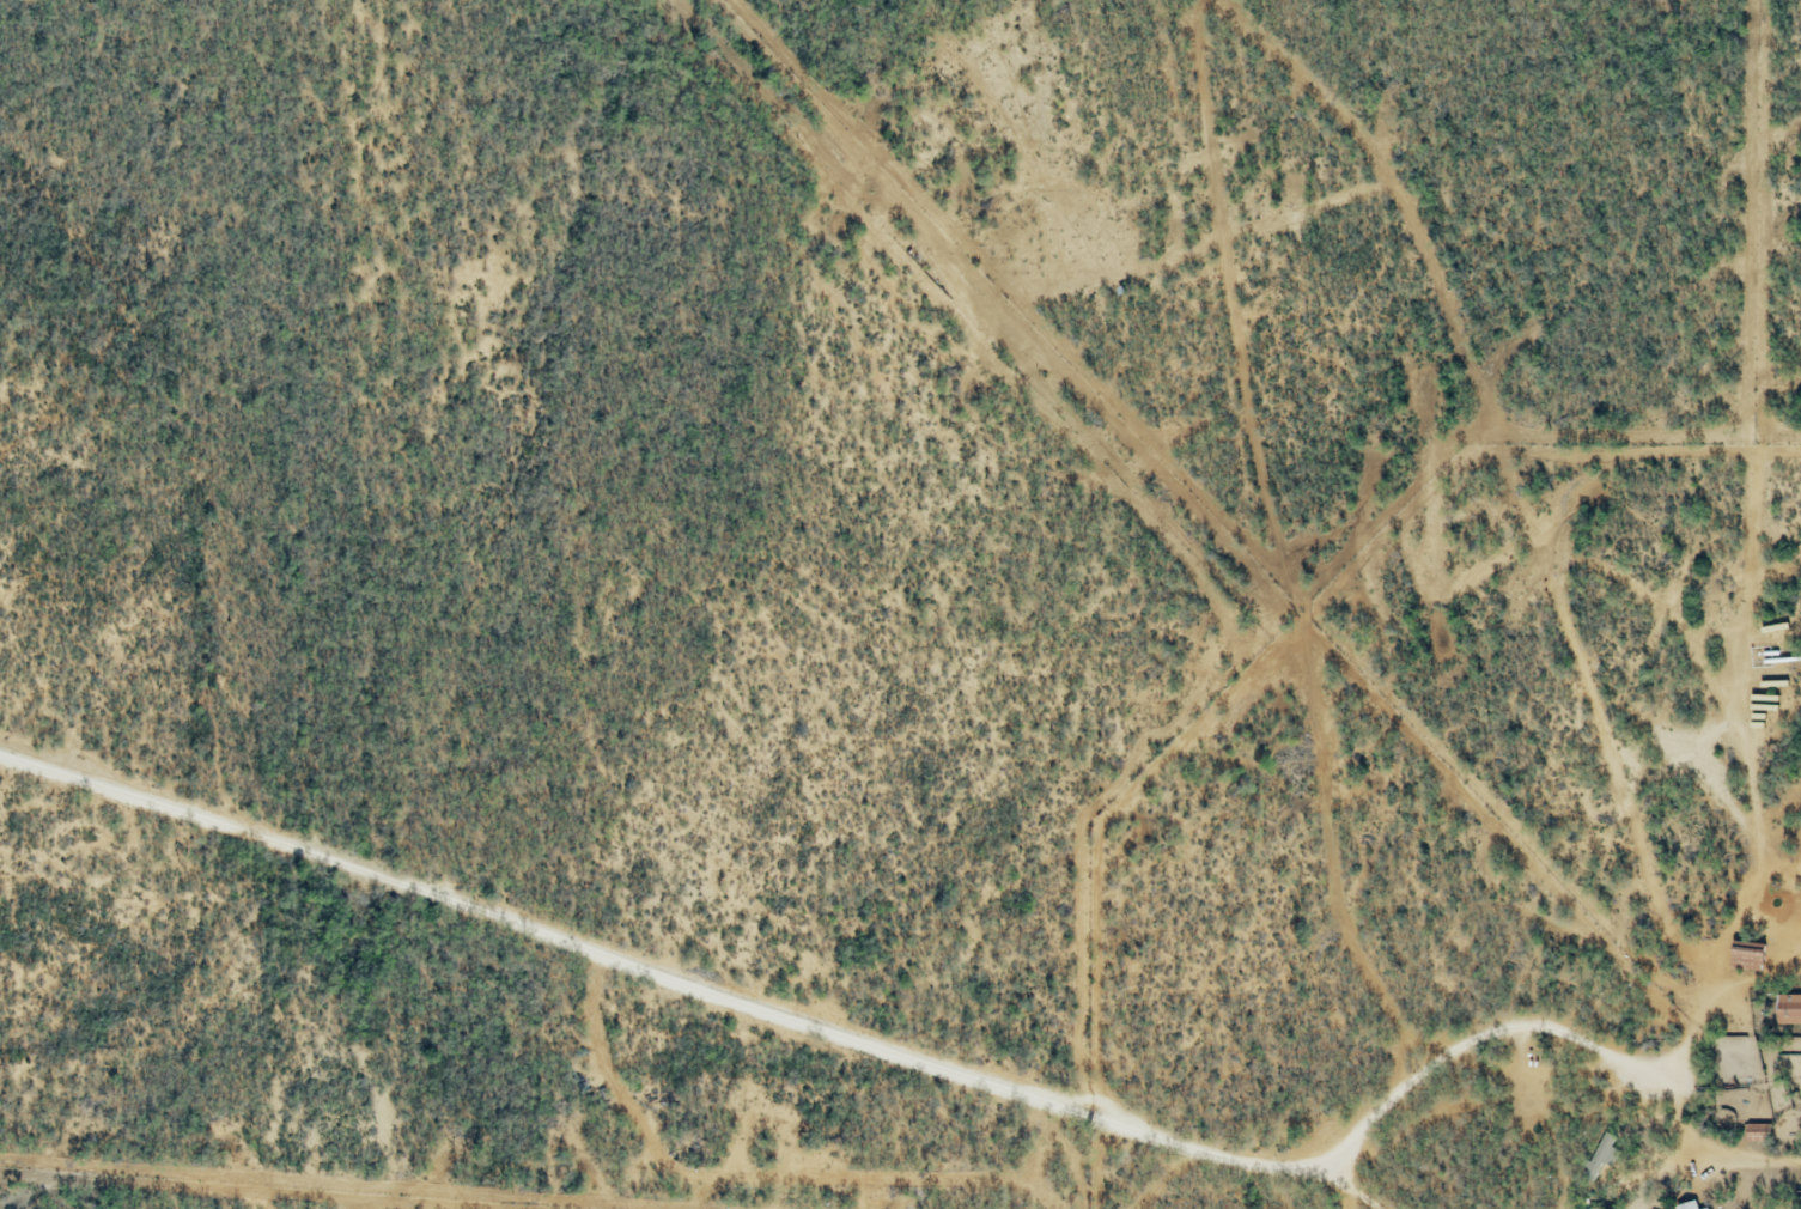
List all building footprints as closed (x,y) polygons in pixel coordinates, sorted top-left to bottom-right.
[(1781,784),(1782,795),(1800,792),(1800,781),(1781,784)] [(1777,992),(1777,1022),(1800,1022),(1800,992),(1777,992)] [(1620,1149),(1611,1143),(1616,1136),(1607,1130),(1580,1171),(1593,1179),(1604,1162),(1609,1165),(1620,1149)] [(1696,1198),(1676,1203),(1678,1208),(1699,1208),(1696,1198)]
